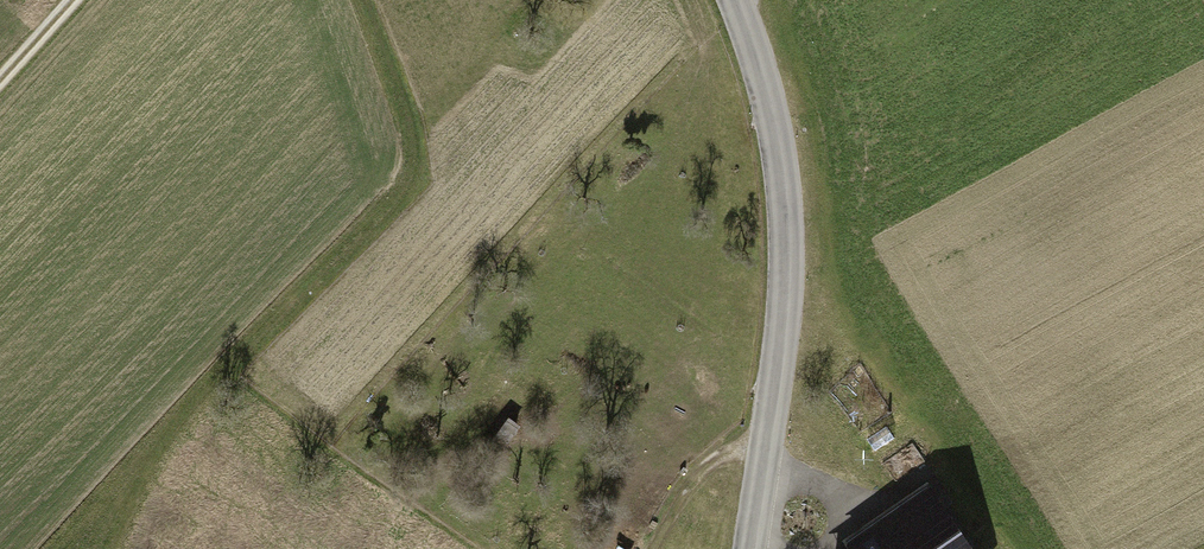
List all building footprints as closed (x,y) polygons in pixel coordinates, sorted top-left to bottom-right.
[(936,499),(860,548),(969,548),(936,499)]
